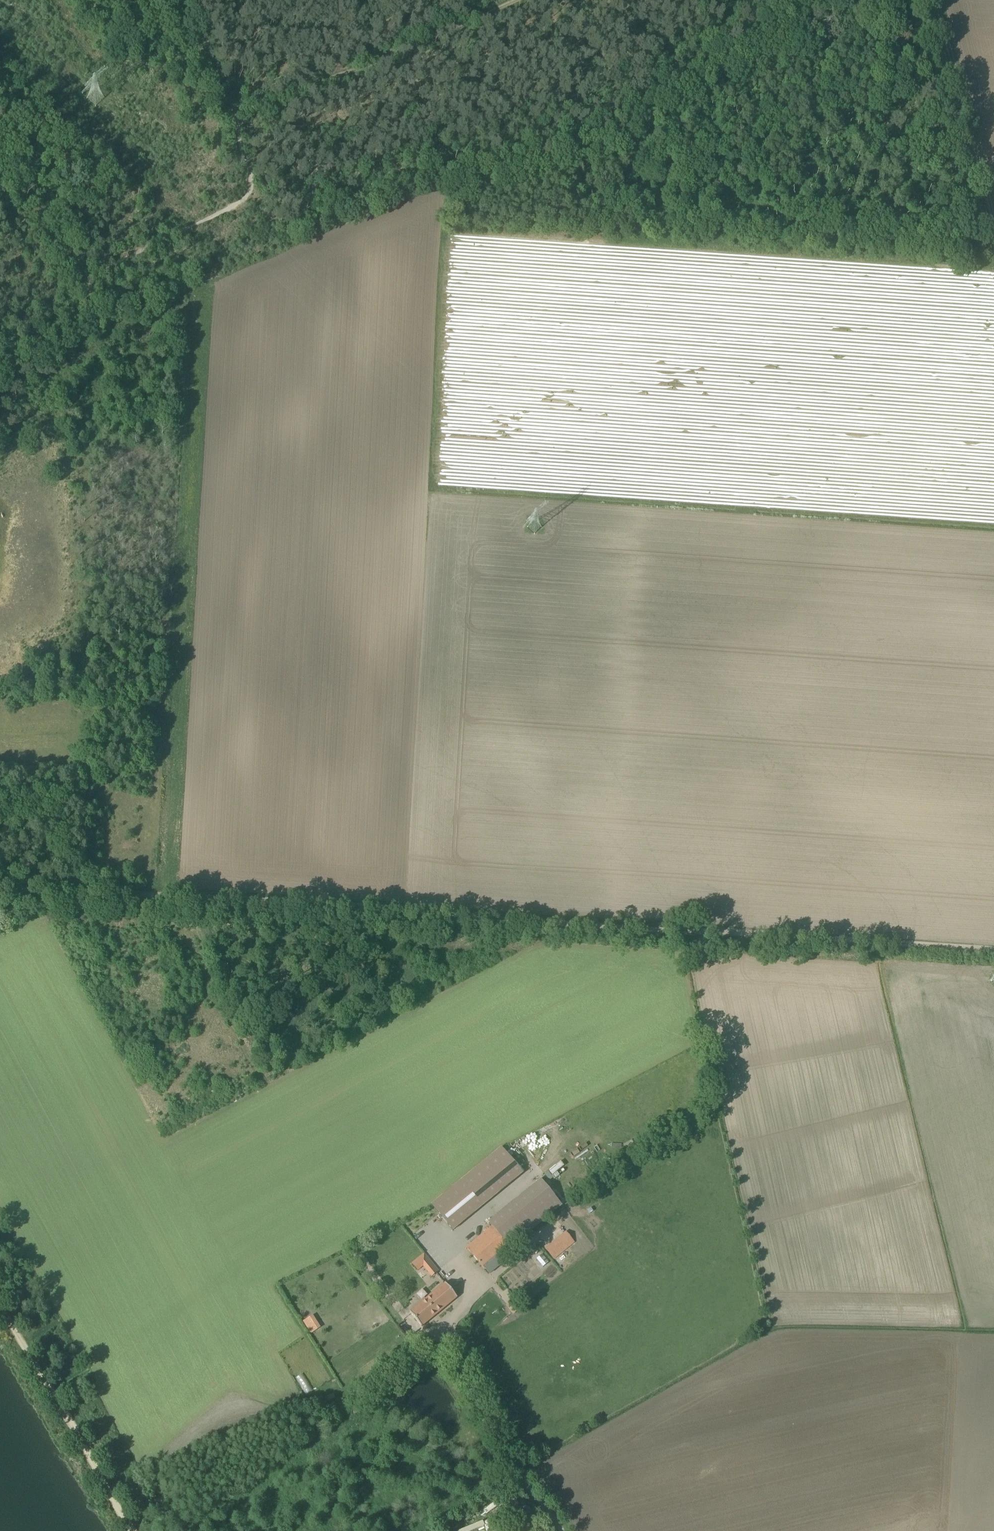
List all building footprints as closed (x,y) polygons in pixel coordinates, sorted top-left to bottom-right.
[(461,1177),(430,1203),(451,1229),(482,1203),(461,1177)] [(512,1212),(467,1249),(484,1270),(529,1233),(512,1212)] [(557,1235),(564,1248),(573,1244),(567,1230),(557,1235)] [(439,1271),(435,1266),(428,1272),(432,1277),(439,1271)] [(421,1327),(457,1298),(445,1283),(409,1313),(421,1327)] [(515,1297),(505,1306),(513,1315),(522,1306),(515,1297)] [(310,1334),(320,1327),(311,1314),(301,1321),(310,1334)] [(296,1377),(305,1394),(312,1391),(303,1373),(296,1377)]
